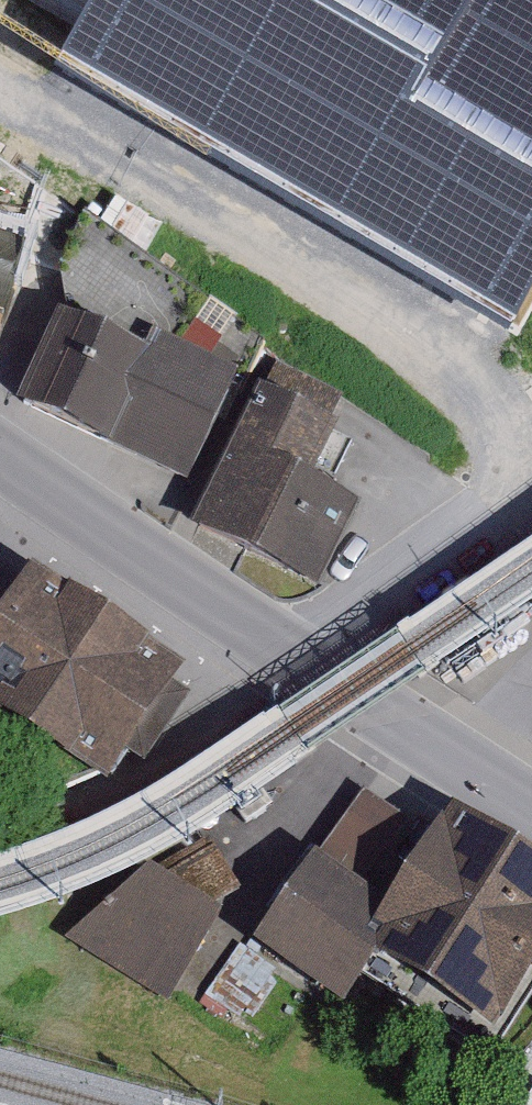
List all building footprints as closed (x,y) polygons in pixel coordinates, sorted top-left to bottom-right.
[(82,21),(94,0),(46,0),(82,21)] [(82,21),(61,55),(512,322),(531,289),(531,0),(94,0),(82,21)] [(61,284),(67,327),(59,324),(16,416),(111,457),(112,455),(192,492),(237,394),(241,395),(267,350),(46,197),(17,246),(26,249),(25,262),(61,284)] [(25,262),(26,249),(17,246),(12,242),(18,223),(0,217),(0,353),(25,262)] [(346,399),(278,366),(196,536),(317,594),(355,515),(311,494),(339,438),(330,433),(346,399)] [(55,800),(87,788),(108,802),(133,764),(146,772),(195,698),(183,689),(191,677),(34,573),(17,599),(0,587),(0,763),(55,800)] [(424,839),(364,795),(258,954),(343,1015),(369,984),(377,974),(377,957),(369,952),(393,915),(380,906),(424,839)] [(450,821),(393,915),(369,952),(377,957),(377,974),(369,984),(431,1023),(429,1028),(494,1063),(531,997),(531,873),(450,821)] [(155,884),(209,854),(198,834),(143,865),(155,884)] [(155,884),(150,880),(66,944),(169,1009),(223,927),(205,915),(243,898),(214,851),(209,854),(155,884)]
